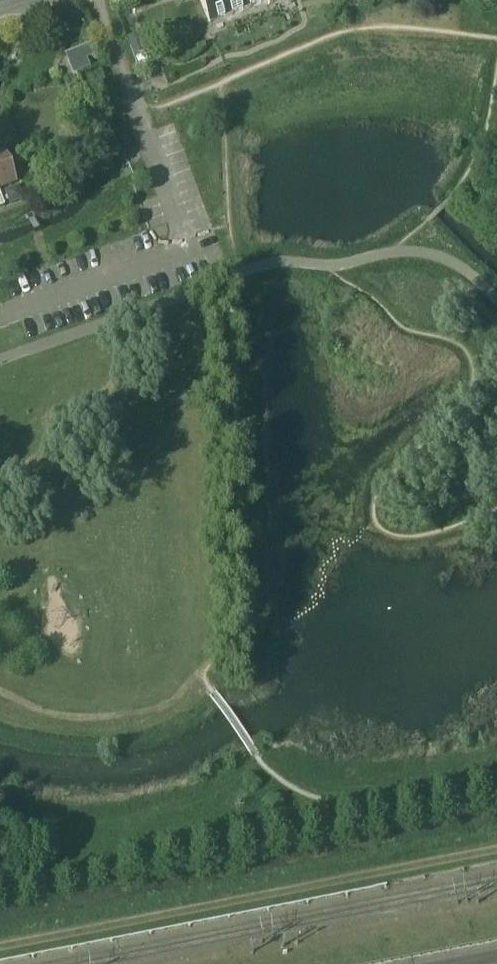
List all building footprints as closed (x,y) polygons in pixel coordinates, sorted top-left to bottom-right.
[(208,24),(269,0),(198,0),(208,24)] [(90,44),(64,55),(73,76),(90,69),(86,60),(96,56),(90,44)] [(13,183),(4,156),(0,157),(0,188),(13,183)]
